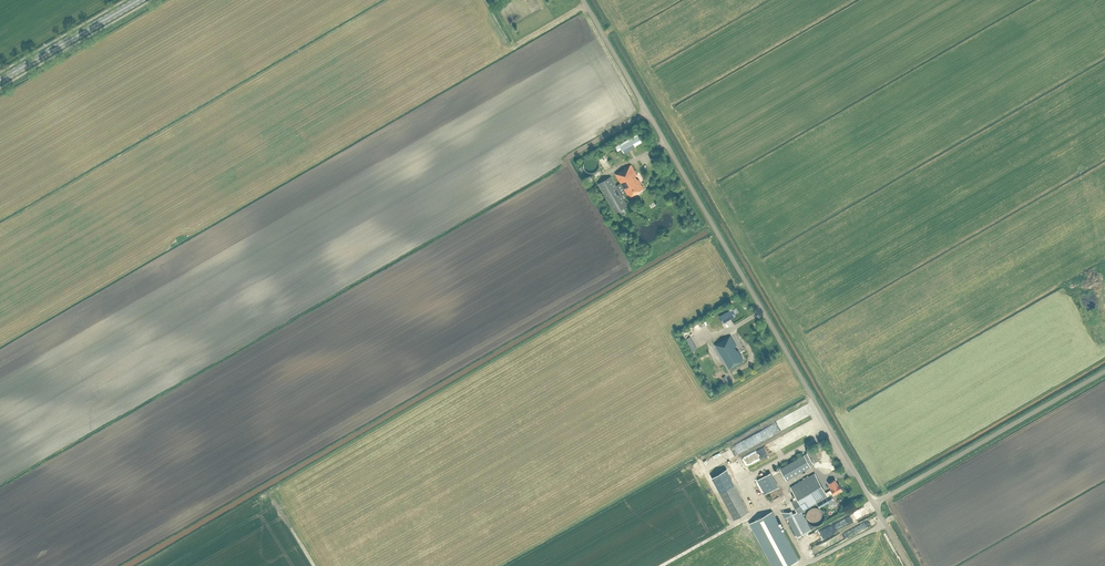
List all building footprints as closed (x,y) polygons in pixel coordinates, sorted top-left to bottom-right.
[(630,137),(619,144),(624,153),(636,146),(638,144),(642,142),(637,134),(630,137)] [(587,172),(590,173),(592,173),(595,172),(597,171),(598,168),(599,166),(599,163),(598,161),(596,159),(594,158),(591,157),(589,158),(586,159),(585,161),(584,163),(583,166),(584,168),(585,170),(587,172)] [(643,188),(638,179),(637,179),(634,175),(637,174),(631,164),(616,173),(621,183),(616,185),(611,176),(598,184),(615,212),(628,205),(622,195),(626,192),(629,196),(643,188)] [(731,310),(719,316),(723,323),(735,316),(731,310)] [(730,336),(715,345),(729,368),(743,359),(738,350),(737,351),(734,346),(736,345),(730,336)] [(696,348),(690,337),(687,339),(692,350),(696,348)] [(812,450),(808,452),(813,463),(818,461),(812,450)] [(786,480),(811,466),(810,465),(813,463),(809,457),(806,459),(804,455),(780,468),(786,480)] [(757,480),(765,494),(778,487),(770,472),(757,480)] [(814,473),(791,487),(797,498),(791,501),(797,511),(791,515),(787,517),(797,536),(811,529),(801,511),(817,503),(820,507),(833,499),(831,495),(833,493),(834,494),(842,489),(839,484),(838,484),(835,479),(828,483),(831,488),(830,488),(831,489),(826,492),(814,473)] [(749,511),(734,484),(719,492),(734,519),(749,511)] [(807,521),(809,524),(811,525),(814,526),(817,526),(820,525),(822,523),(824,520),(825,517),(824,514),(823,512),(821,509),(819,508),(816,507),(813,507),(810,508),(808,510),(807,513),(806,516),(806,519),(807,521)] [(798,560),(772,511),(749,523),(772,565),(787,565),(798,560)] [(822,530),(804,537),(808,547),(810,546),(811,548),(813,547),(813,545),(816,544),(815,542),(825,539),(822,530)] [(834,543),(848,536),(845,530),(831,538),(834,543)]
